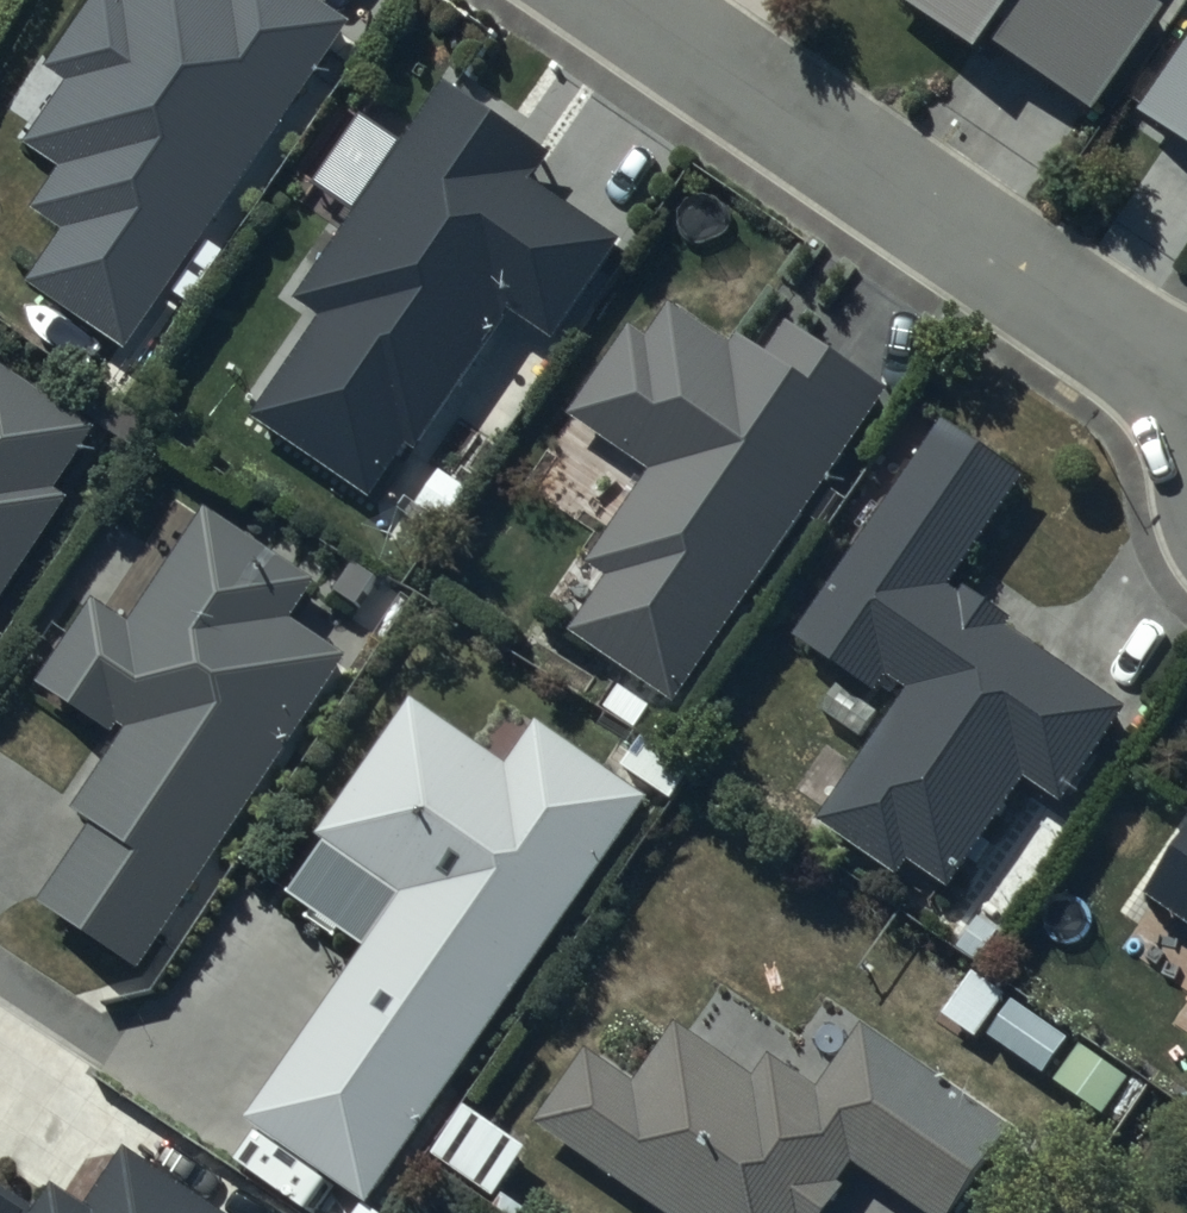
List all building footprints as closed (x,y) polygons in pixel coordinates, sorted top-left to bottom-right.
[(349,22),(314,0),(144,0),(142,4),(135,0),(109,0),(63,72),(80,83),(39,149),(78,174),(48,221),(73,237),(43,286),(142,349),(349,22)] [(995,53),(1001,44),(1110,112),(1179,0),(909,0),(995,53)] [(1146,117),(1186,141),(1186,47),(1146,117)] [(554,161),(450,89),(302,303),(320,316),(256,409),(388,500),(526,299),(583,339),(645,249),(543,178),(554,161)] [(680,702),(901,360),(816,306),(791,345),(772,333),(756,359),(680,311),(656,348),(634,334),(573,430),(653,480),(596,571),(608,579),(572,634),(680,702)] [(93,502),(68,485),(104,433),(0,363),(0,639),(93,502)] [(1041,475),(953,414),(805,631),(901,697),(813,825),(908,890),(923,868),(962,895),(1041,779),(1076,803),(1140,711),(1023,631),(1028,624),(968,582),(1041,475)] [(496,490),(453,459),(413,513),(456,544),(496,490)] [(153,968),(352,656),(304,626),(332,581),(210,506),(137,623),(102,601),(46,690),(133,743),(83,823),(98,833),(53,906),(153,968)] [(261,1127),(265,1130),(392,1212),(660,803),(547,729),(521,769),(422,704),(331,843),(412,896),(261,1127)] [(1150,908),(1186,931),(1186,850),(1150,908)] [(547,1125),(679,1212),(843,1212),(853,1198),(846,1193),(861,1170),(925,1212),(968,1212),(1022,1131),(872,1030),(829,1094),(779,1061),(770,1074),(689,1020),(645,1085),(599,1054),(547,1125)] [(1138,1076),(1091,1044),(1061,1088),(1107,1120),(1138,1076)] [(540,1151),(479,1105),(441,1155),(502,1201),(540,1151)] [(135,1156),(105,1205),(81,1191),(68,1212),(229,1212),(135,1156)] [(0,1194),(0,1212),(31,1212),(0,1194)]
